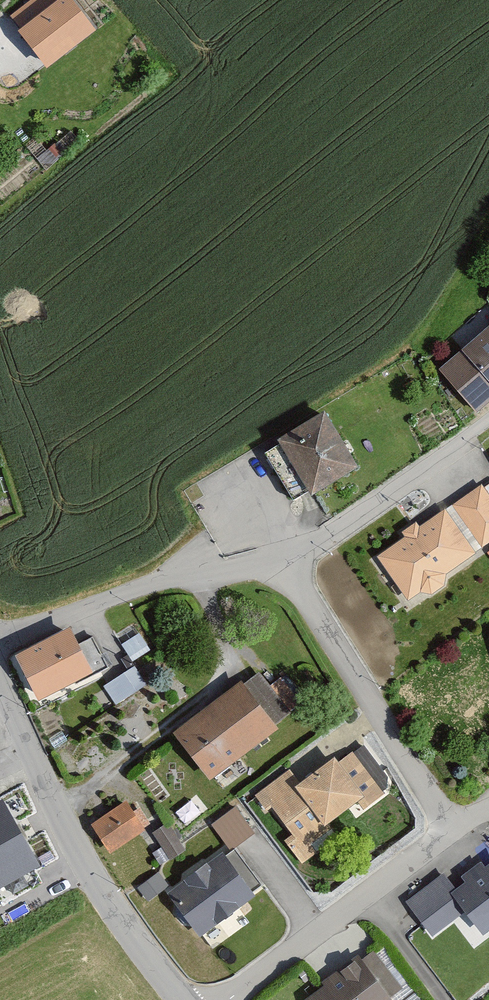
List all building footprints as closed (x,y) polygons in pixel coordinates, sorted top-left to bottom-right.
[(7,15),(22,34),(18,38),(46,74),(96,35),(68,0),(28,0),(7,15)] [(439,367),(473,407),(488,394),(488,325),(439,367)] [(328,405),(280,433),(313,491),(362,463),(328,405)] [(451,500),(481,546),(488,541),(488,476),(451,500)] [(473,550),(444,508),(377,553),(405,595),(473,550)] [(72,620),(14,646),(36,695),(94,669),(72,620)] [(137,662),(102,682),(114,703),(149,683),(137,662)] [(258,665),(175,726),(211,774),(294,713),(258,665)] [(287,760),(245,790),(263,816),(271,810),(285,829),(279,833),(299,861),(315,849),(313,838),(328,828),(321,818),(359,790),(370,805),(388,792),(352,741),(300,779),(287,760)] [(58,851),(20,782),(0,794),(0,883),(58,851)] [(125,796),(89,822),(110,850),(145,825),(125,796)] [(232,807),(212,822),(227,842),(230,845),(250,830),(232,807)] [(227,842),(164,883),(197,932),(260,891),(230,845),(227,842)] [(401,896),(425,930),(462,903),(481,930),(488,924),(488,856),(455,880),(445,866),(401,896)] [(371,945),(304,993),(309,999),(388,999),(403,990),(371,945)]
